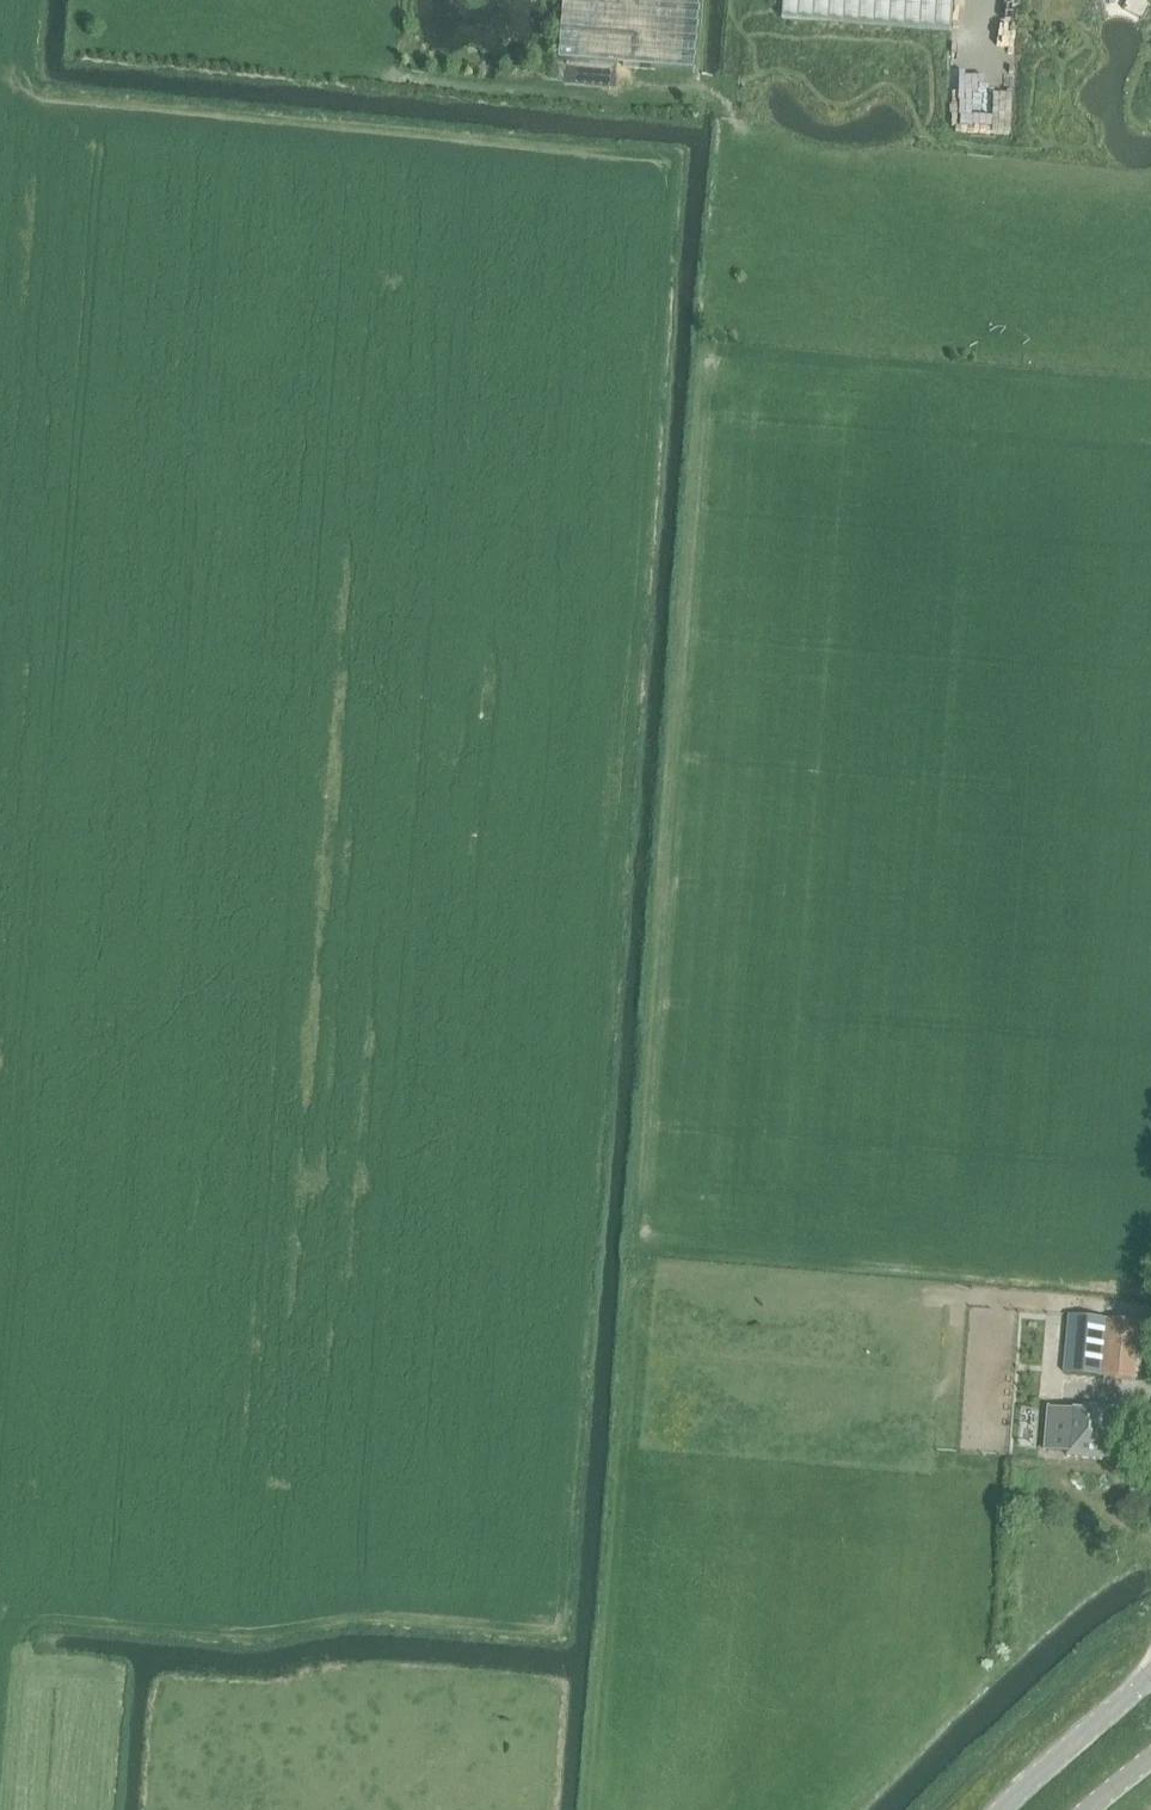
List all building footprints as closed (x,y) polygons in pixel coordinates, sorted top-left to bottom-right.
[(699,0),(562,0),(556,61),(692,74),(699,0)] [(951,33),(953,0),(782,0),(781,21),(951,33)] [(561,93),(588,92),(587,79),(560,80),(561,93)] [(1150,1383),(1150,1326),(1071,1319),(1066,1376),(1150,1383)] [(1066,1455),(1110,1459),(1113,1431),(1118,1431),(1120,1411),(1089,1408),(1089,1412),(1070,1410),(1066,1455)]
